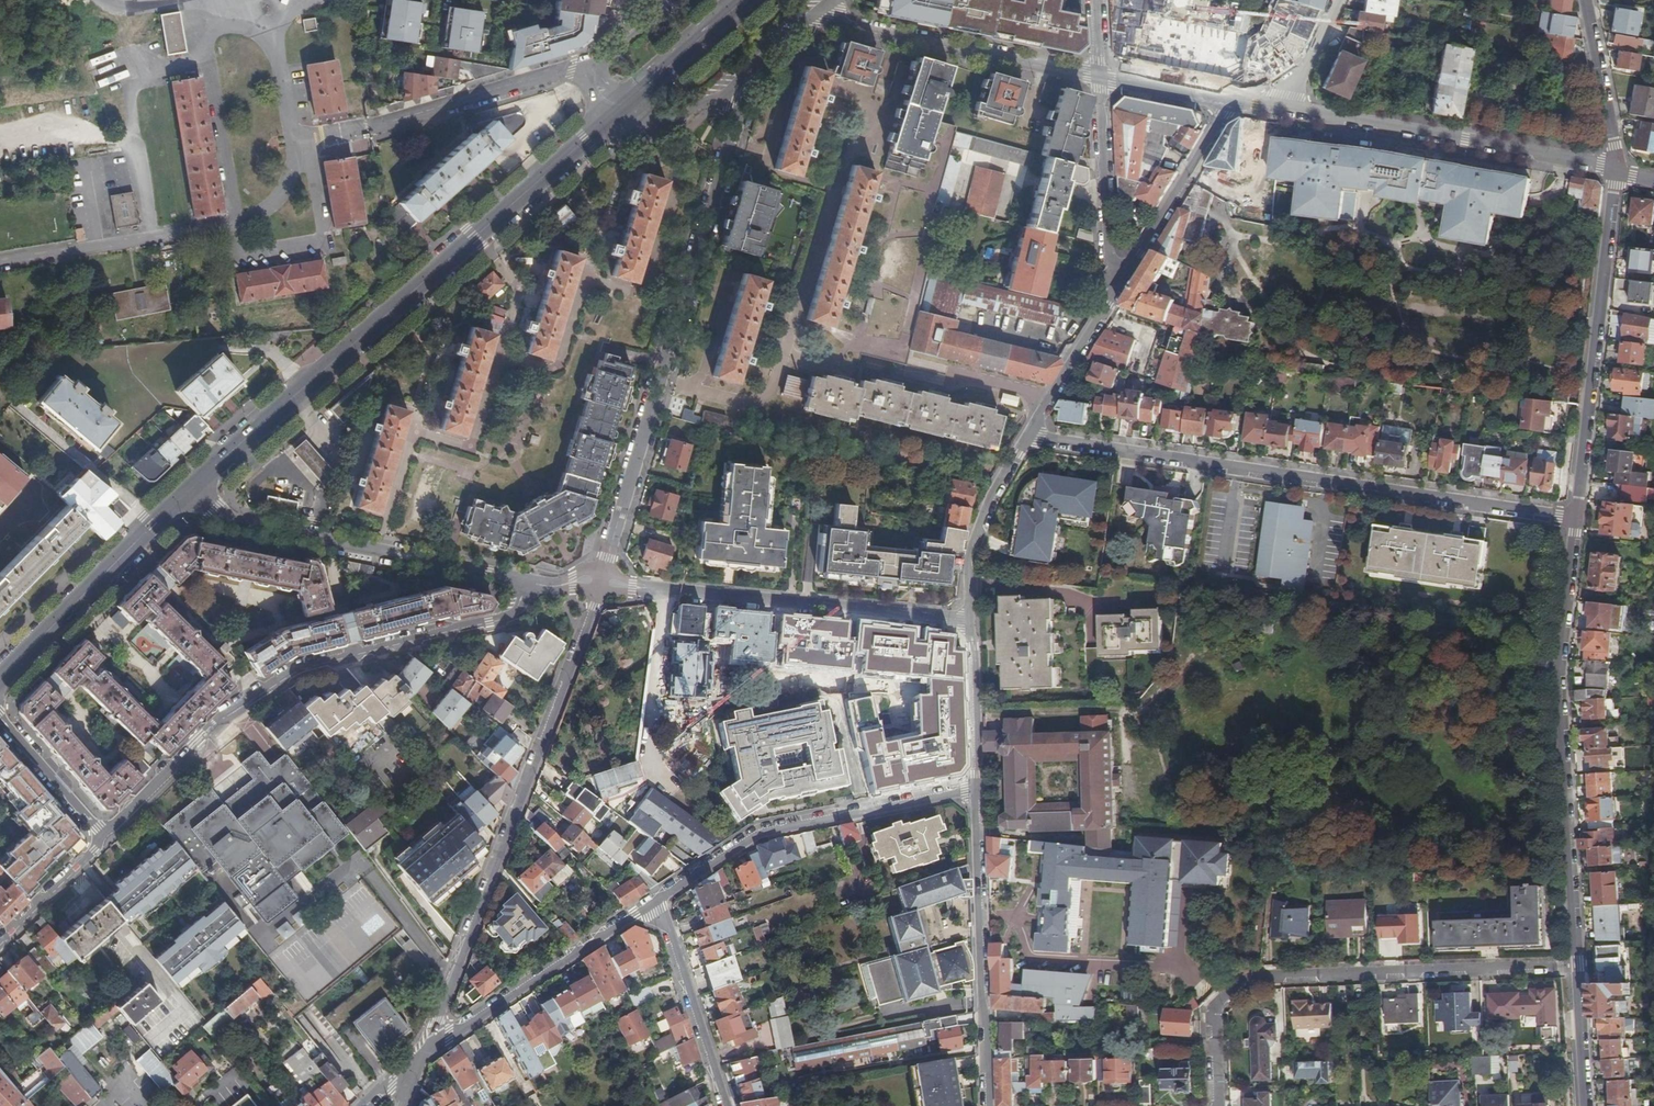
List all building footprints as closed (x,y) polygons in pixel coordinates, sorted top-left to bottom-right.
[(381,39),(415,44),(422,3),(400,0),(387,0),(381,39)] [(557,2),(555,11),(592,17),(606,3),(607,0),(560,0),(560,2),(557,2)] [(882,15),(940,26),(946,0),(875,0),(874,7),(883,9),(882,15)] [(1178,8),(1187,11),(1183,21),(1214,30),(1216,23),(1227,26),(1232,11),(1198,0),(1180,0),(1178,8)] [(1287,0),(1301,5),(1314,8),(1319,10),(1324,0),(1287,0)] [(1362,11),(1391,16),(1394,0),(1364,0),(1362,11)] [(1548,9),(1567,12),(1569,0),(1550,0),(1548,9)] [(1548,9),(1541,7),(1540,12),(1566,16),(1567,12),(1548,9)] [(442,48),(476,53),(482,13),(449,8),(442,48)] [(1609,31),(1633,35),(1636,13),(1613,9),(1609,31)] [(179,11),(160,14),(166,54),(186,51),(179,11)] [(592,17),(554,11),(553,19),(556,20),(555,25),(541,29),(541,28),(540,28),(539,28),(538,28),(537,28),(533,29),(532,24),(507,32),(510,42),(508,58),(506,69),(512,67),(517,66),(574,49),(588,37),(592,17)] [(1362,11),(1358,11),(1355,27),(1362,29),(1378,32),(1381,19),(1391,21),(1392,16),(1391,16),(1362,11)] [(1487,13),(1473,11),(1471,20),(1485,22),(1487,13)] [(1566,16),(1540,12),(1537,32),(1545,33),(1569,37),(1572,17),(1566,16)] [(304,32),(316,29),(314,17),(302,20),(304,32)] [(1272,23),(1267,39),(1304,50),(1309,33),(1272,23)] [(1355,27),(1348,26),(1344,37),(1361,44),(1362,29),(1355,27)] [(1545,33),(1542,48),(1548,49),(1551,49),(1550,55),(1569,58),(1572,38),(1569,37),(1545,33)] [(1633,44),(1640,46),(1641,39),(1608,33),(1607,43),(1616,44),(1633,48),(1633,44)] [(1344,37),(1321,87),(1343,97),(1359,62),(1361,44),(1344,37)] [(846,81),(847,79),(855,81),(856,82),(857,76),(861,77),(860,81),(860,82),(860,84),(861,85),(862,86),(866,87),(870,73),(872,73),(873,73),(874,73),(875,71),(876,70),(876,69),(876,67),(874,66),(873,65),(875,56),(876,51),(845,42),(834,77),(846,81)] [(1431,105),(1425,104),(1423,111),(1457,118),(1463,88),(1464,89),(1466,79),(1464,79),(1470,47),(1469,46),(1469,48),(1443,44),(1437,73),(1436,73),(1434,83),(1435,83),(1431,105)] [(1223,49),(1220,63),(1265,75),(1269,61),(1223,49)] [(1614,68),(1634,71),(1637,54),(1617,50),(1614,68)] [(907,86),(895,125),(903,128),(901,135),(900,135),(899,134),(897,134),(896,135),(894,136),(893,136),(891,138),(890,140),(889,144),(882,167),(914,177),(922,150),(923,151),(924,151),(925,151),(927,150),(927,149),(928,148),(928,147),(928,145),(927,143),(926,143),(924,142),(925,138),(923,138),(924,134),(927,135),(931,118),(939,121),(943,106),(936,104),(938,95),(940,96),(941,95),(942,95),(944,94),(944,93),(945,92),(945,90),(944,89),(944,88),(942,87),(941,87),(947,65),(915,56),(912,65),(909,78),(912,78),(909,86),(907,86)] [(434,57),(432,76),(454,80),(456,69),(465,70),(473,79),(506,69),(434,57)] [(315,114),(344,109),(335,59),(306,65),(315,114)] [(827,73),(804,67),(774,169),(797,176),(803,154),(808,155),(810,147),(805,146),(818,103),(823,104),(825,96),(821,95),(827,73)] [(432,76),(402,70),(401,101),(433,91),(432,76)] [(1016,107),(1015,106),(1014,105),(1012,105),(1013,99),(1015,99),(1020,81),(988,73),(977,115),(1009,124),(1011,114),(1013,114),(1014,113),(1015,112),(1016,111),(1016,110),(1016,109),(1016,107)] [(223,211),(200,77),(172,81),(195,216),(223,211)] [(1048,102),(1054,103),(1041,154),(1047,156),(1068,162),(1070,153),(1072,154),(1077,136),(1079,136),(1080,135),(1081,134),(1081,133),(1082,132),(1082,130),(1081,129),(1080,128),(1079,127),(1086,103),(1079,93),(1059,87),(1058,89),(1054,88),(1054,86),(1044,83),(1040,99),(1043,102),(1045,103),(1048,102)] [(1650,119),(1653,96),(1653,89),(1633,85),(1627,114),(1650,119)] [(1117,113),(1199,130),(1202,124),(1195,111),(1128,98),(1117,107),(1117,113)] [(315,125),(345,119),(344,113),(314,119),(315,125)] [(411,187),(414,189),(389,212),(391,223),(394,240),(459,182),(511,135),(519,129),(521,127),(522,125),(523,124),(524,122),(524,120),(523,118),(522,117),(521,116),(520,115),(518,114),(517,114),(515,113),(513,113),(511,114),(470,126),(474,131),(446,156),(411,187)] [(1199,130),(1117,113),(1121,176),(1168,189),(1178,173),(1165,170),(1160,167),(1143,163),(1145,150),(1160,155),(1165,146),(1161,143),(1147,137),(1149,120),(1151,121),(1150,123),(1154,124),(1152,132),(1166,135),(1173,136),(1169,145),(1181,153),(1186,144),(1193,149),(1204,131),(1199,130)] [(1233,124),(1207,166),(1209,168),(1212,169),(1215,167),(1223,169),(1224,170),(1225,171),(1228,171),(1229,171),(1228,182),(1238,183),(1245,133),(1263,136),(1265,122),(1245,117),(1233,124)] [(1143,163),(1160,167),(1168,149),(1166,146),(1166,135),(1152,132),(1154,124),(1150,123),(1151,121),(1149,120),(1147,137),(1161,143),(1165,146),(1160,155),(1145,150),(1143,163)] [(1310,131),(1300,129),(1298,136),(1309,138),(1310,131)] [(1652,154),(1653,144),(1653,134),(1635,129),(1631,148),(1652,154)] [(950,145),(1027,165),(1030,152),(954,131),(950,145)] [(1413,202),(1421,161),(1421,159),(1387,153),(1387,155),(1378,152),(1378,151),(1361,149),(1345,147),(1324,145),(1311,144),(1311,139),(1278,133),(1272,178),(1301,182),(1298,214),(1350,220),(1353,188),(1361,189),(1381,191),(1380,196),(1385,197),(1413,202)] [(1186,144),(1181,153),(1188,157),(1193,149),(1186,144)] [(936,198),(944,200),(942,206),(948,208),(960,162),(954,160),(955,157),(948,155),(936,198)] [(335,226),(364,221),(352,156),(323,161),(335,226)] [(1028,224),(1025,223),(1024,226),(1049,232),(1056,208),(1059,209),(1067,181),(1080,184),(1081,185),(1082,185),(1083,184),(1085,183),(1086,183),(1087,182),(1087,180),(1088,179),(1087,167),(1070,162),(1068,162),(1047,156),(1037,191),(1035,190),(1033,196),(1035,197),(1028,224)] [(1421,161),(1413,202),(1414,198),(1421,199),(1446,203),(1451,204),(1451,207),(1450,210),(1445,237),(1489,245),(1495,212),(1524,217),(1525,208),(1531,179),(1440,163),(1430,161),(1430,162),(1421,161)] [(733,205),(728,220),(724,219),(723,225),(726,226),(719,252),(726,255),(733,248),(753,254),(756,246),(767,247),(776,217),(775,216),(783,207),(780,203),(783,193),(773,190),(752,184),(750,175),(749,174),(752,166),(745,164),(735,198),(731,197),(729,203),(733,205)] [(875,172),(852,165),(830,239),(828,244),(805,319),(829,326),(835,305),(839,306),(841,298),(837,297),(851,252),(854,254),(857,246),(853,245),(866,201),(870,202),(872,194),(868,193),(875,172)] [(1016,176),(976,166),(965,212),(1013,224),(1017,210),(1009,205),(1016,176)] [(611,276),(634,282),(665,180),(642,174),(636,195),(632,194),(629,202),(633,203),(621,243),(617,242),(615,250),(619,251),(611,276)] [(1139,197),(1157,207),(1168,189),(1121,176),(1121,193),(1137,201),(1139,197)] [(1571,196),(1582,199),(1580,209),(1579,219),(1586,220),(1592,221),(1599,222),(1603,186),(1599,181),(1573,176),(1572,187),(1571,196)] [(1182,205),(1155,250),(1156,251),(1171,258),(1179,261),(1185,239),(1200,243),(1208,217),(1197,214),(1198,210),(1199,207),(1209,210),(1214,195),(1196,184),(1182,205)] [(133,191),(110,195),(116,228),(139,224),(133,191)] [(1653,225),(1653,219),(1653,202),(1635,200),(1633,223),(1653,225)] [(1024,226),(1022,226),(1006,289),(1040,297),(1051,252),(1047,251),(1051,233),(1049,232),(1024,226)] [(1091,241),(1090,232),(1078,229),(1075,236),(1091,241)] [(1359,261),(1362,262),(1366,259),(1367,253),(1365,248),(1362,248),(1359,247),(1355,251),(1354,256),(1356,261),(1359,261)] [(1653,274),(1653,273),(1653,250),(1633,248),(1630,271),(1653,274)] [(526,353),(548,360),(579,258),(556,250),(550,272),(546,271),(544,279),(548,280),(534,324),(531,323),(528,330),(532,331),(526,353)] [(1161,348),(1160,349),(1167,352),(1196,361),(1196,360),(1199,361),(1203,337),(1208,300),(1212,277),(1198,270),(1195,288),(1191,310),(1175,304),(1148,295),(1156,283),(1162,272),(1171,258),(1156,251),(1121,307),(1177,325),(1169,346),(1164,344),(1162,349),(1161,348)] [(330,259),(331,266),(344,264),(343,257),(330,259)] [(385,265),(391,272),(398,266),(391,258),(385,265)] [(1171,258),(1162,272),(1195,288),(1198,270),(1179,261),(1171,258)] [(81,265),(80,259),(70,261),(72,267),(81,265)] [(269,268),(236,274),(241,301),(327,287),(323,259),(290,264),(290,263),(269,267),(269,268)] [(908,349),(959,362),(1047,384),(1058,365),(1057,358),(953,332),(960,302),(1057,326),(1063,303),(1040,297),(1006,289),(941,272),(929,260),(918,307),(908,349)] [(376,272),(383,279),(391,272),(385,265),(384,264),(376,272)] [(483,302),(503,285),(491,272),(472,289),(483,302)] [(765,280),(743,274),(713,376),(735,383),(742,361),(746,362),(748,354),(744,353),(757,309),(761,311),(763,303),(759,301),(765,280)] [(1652,305),(1653,289),(1653,283),(1633,281),(1631,303),(1652,305)] [(117,319),(170,309),(165,282),(111,293),(117,319)] [(1160,285),(1156,283),(1148,295),(1175,304),(1176,300),(1157,293),(1160,285)] [(217,285),(205,287),(207,299),(220,297),(217,285)] [(7,298),(0,299),(0,327),(10,325),(7,298)] [(1218,301),(1208,300),(1203,337),(1215,340),(1221,337),(1227,338),(1229,341),(1252,345),(1253,338),(1258,336),(1254,333),(1256,323),(1251,322),(1252,319),(1243,318),(1244,315),(1236,313),(1234,310),(1231,312),(1223,311),(1223,314),(1216,313),(1218,301)] [(1650,338),(1649,340),(1653,341),(1653,318),(1628,313),(1625,335),(1650,338)] [(271,331),(270,324),(260,325),(260,332),(271,331)] [(440,429),(463,436),(494,334),(471,327),(465,348),(461,347),(458,355),(462,356),(449,400),(445,399),(442,406),(446,408),(440,429)] [(1135,340),(1106,330),(1089,359),(1098,362),(1120,369),(1125,371),(1135,340)] [(289,332),(265,334),(276,346),(291,333),(289,332)] [(94,334),(86,335),(88,348),(97,346),(94,334)] [(65,350),(84,348),(83,340),(64,342),(65,350)] [(1622,362),(1651,365),(1653,346),(1624,342),(1622,362)] [(561,471),(555,490),(546,496),(526,506),(516,512),(505,508),(502,503),(496,506),(496,507),(489,505),(489,502),(473,498),(470,505),(467,505),(464,513),(468,514),(462,533),(478,537),(477,542),(502,549),(503,546),(515,549),(525,544),(526,546),(534,542),(533,539),(532,537),(541,532),(560,522),(569,517),(570,520),(578,515),(588,510),(592,497),(591,497),(593,492),(591,489),(594,487),(598,474),(596,471),(599,469),(610,435),(608,432),(611,431),(615,417),(613,414),(616,413),(620,399),(619,399),(623,384),(625,384),(631,363),(616,359),(617,355),(605,351),(602,359),(599,358),(596,367),(593,366),(591,374),(587,373),(580,397),(585,399),(581,415),(579,414),(571,438),(570,438),(565,455),(568,455),(564,472),(561,471)] [(1196,361),(1167,352),(1157,382),(1167,385),(1191,393),(1196,361)] [(175,390),(192,410),(194,412),(197,415),(215,398),(238,379),(217,353),(175,390)] [(1094,371),(1099,373),(1096,381),(1114,388),(1117,378),(1120,369),(1098,362),(1094,371)] [(1326,365),(1299,363),(1298,373),(1306,373),(1324,375),(1326,365)] [(20,391),(39,368),(35,364),(28,372),(25,369),(18,377),(22,380),(16,387),(20,391)] [(1630,391),(1630,393),(1647,396),(1650,374),(1616,370),(1615,381),(1616,381),(1615,389),(1630,391)] [(37,401),(60,420),(106,458),(114,451),(100,439),(114,422),(104,414),(107,410),(99,403),(96,407),(77,391),(80,387),(71,380),(68,384),(57,375),(55,377),(56,378),(37,401)] [(1325,375),(1324,385),(1332,386),(1334,376),(1325,375)] [(1358,379),(1334,376),(1332,386),(1338,387),(1338,389),(1339,390),(1340,391),(1341,392),(1342,392),(1344,392),(1345,392),(1346,391),(1347,390),(1348,389),(1356,390),(1358,379)] [(807,389),(785,384),(780,405),(803,410),(801,418),(848,428),(850,420),(991,449),(998,416),(988,413),(989,409),(962,404),(961,408),(942,404),(943,400),(915,394),(915,398),(895,394),(896,391),(869,385),(868,388),(857,386),(856,394),(846,392),(846,388),(818,382),(817,386),(808,384),(807,389)] [(1403,384),(1387,382),(1386,392),(1402,395),(1403,384)] [(1126,396),(1123,415),(1143,419),(1146,398),(1146,393),(1133,391),(1134,385),(1128,384),(1126,396)] [(1559,390),(1556,389),(1555,401),(1556,401),(1569,403),(1571,392),(1560,390),(1559,390)] [(1016,407),(1018,398),(1002,393),(999,402),(1016,407)] [(1107,398),(1098,397),(1098,399),(1096,409),(1105,410),(1105,413),(1123,415),(1126,396),(1118,393),(1117,397),(1108,396),(1107,398)] [(1624,415),(1636,416),(1653,419),(1653,399),(1628,396),(1627,406),(1625,405),(1624,415)] [(1098,399),(1091,398),(1090,403),(1089,411),(1096,412),(1096,409),(1098,399)] [(1165,400),(1146,398),(1143,419),(1148,420),(1148,421),(1149,422),(1150,423),(1151,423),(1152,424),(1153,423),(1154,423),(1155,422),(1156,420),(1157,412),(1163,413),(1165,400)] [(1089,411),(1090,403),(1063,399),(1058,408),(1059,409),(1063,410),(1061,421),(1087,425),(1089,411)] [(1525,407),(1523,429),(1553,434),(1555,416),(1552,416),(1554,401),(1529,399),(1529,407),(1525,407)] [(1556,401),(1555,412),(1569,414),(1570,403),(1569,403),(1556,401)] [(360,483),(353,505),(376,512),(408,410),(385,403),(378,425),(374,423),(372,431),(376,432),(362,476),(358,475),(356,482),(360,483)] [(680,419),(689,422),(692,411),(683,408),(680,419)] [(1164,428),(1182,431),(1185,411),(1167,408),(1164,428)] [(1208,411),(1189,408),(1185,431),(1205,434),(1208,411)] [(701,418),(692,416),(690,422),(694,423),(696,423),(699,424),(700,424),(701,422),(724,426),(725,415),(703,411),(701,418)] [(1221,438),(1223,437),(1226,437),(1227,430),(1235,431),(1237,414),(1219,411),(1219,413),(1214,413),(1212,424),(1213,424),(1211,435),(1215,436),(1216,437),(1221,438)] [(194,412),(181,425),(192,437),(194,440),(202,433),(199,431),(206,424),(197,416),(197,415),(194,412)] [(1609,436),(1634,439),(1636,416),(1624,415),(1612,413),(1609,436)] [(0,418),(0,425),(5,430),(13,423),(5,414),(0,418)] [(1254,440),(1254,439),(1268,441),(1270,422),(1271,419),(1251,416),(1248,435),(1248,438),(1248,439),(1249,440),(1249,441),(1250,441),(1251,441),(1252,441),(1253,441),(1254,440)] [(1299,420),(1298,427),(1296,438),(1296,441),(1296,442),(1304,443),(1314,445),(1323,446),(1326,424),(1327,418),(1318,417),(1317,423),(1299,420)] [(1298,427),(1270,422),(1268,441),(1267,443),(1289,446),(1290,440),(1291,437),(1296,438),(1298,427)] [(1350,428),(1326,424),(1323,446),(1337,448),(1347,450),(1350,428)] [(1362,429),(1350,428),(1347,450),(1357,451),(1357,454),(1376,456),(1381,427),(1364,424),(1363,427),(1362,427),(1362,429)] [(167,437),(168,438),(179,450),(181,453),(188,445),(186,443),(192,437),(181,425),(167,437)] [(1385,425),(1382,441),(1410,445),(1413,430),(1385,425)] [(167,437),(153,450),(168,465),(175,458),(173,456),(179,450),(168,438),(167,437)] [(306,439),(293,449),(326,487),(339,476),(306,439)] [(689,445),(670,440),(662,465),(682,470),(689,445)] [(1444,445),(1434,443),(1430,468),(1441,469),(1441,471),(1451,472),(1452,462),(1453,458),(1456,458),(1458,445),(1455,445),(1455,442),(1445,440),(1444,445)] [(1410,445),(1382,441),(1379,463),(1407,467),(1410,445)] [(1474,477),(1475,476),(1484,477),(1487,457),(1489,447),(1467,444),(1465,455),(1468,456),(1466,470),(1465,472),(1465,473),(1466,475),(1466,476),(1467,477),(1469,478),(1470,478),(1472,478),(1473,478),(1474,477)] [(143,478),(153,479),(168,465),(153,450),(150,447),(137,460),(131,466),(130,467),(143,478)] [(1540,449),(1538,462),(1534,484),(1543,485),(1543,487),(1545,490),(1550,491),(1554,488),(1557,465),(1557,464),(1558,452),(1540,449)] [(1611,470),(1618,471),(1617,483),(1627,485),(1648,487),(1649,474),(1643,473),(1645,454),(1613,450),(1611,470)] [(1508,451),(1507,458),(1526,461),(1527,454),(1508,451)] [(137,460),(133,456),(127,461),(131,466),(137,460)] [(1507,459),(1487,457),(1484,477),(1486,478),(1486,479),(1493,480),(1493,479),(1495,479),(1496,475),(1504,476),(1507,459)] [(1507,458),(1507,459),(1504,476),(1503,480),(1525,484),(1528,461),(1526,461),(1507,458)] [(722,523),(699,521),(695,558),(721,560),(721,561),(754,565),(754,563),(779,566),(782,529),(759,527),(760,517),(761,517),(764,492),(762,492),(765,466),(729,462),(726,489),(725,489),(722,514),(723,514),(722,523)] [(1096,502),(1099,482),(1077,479),(1077,480),(1069,478),(1069,477),(1043,474),(1042,484),(1038,483),(1037,491),(1032,490),(1030,502),(1021,501),(1017,535),(1016,535),(1013,554),(1054,560),(1060,517),(1089,521),(1092,501),(1096,502)] [(76,476),(57,495),(100,537),(116,521),(100,506),(113,493),(96,477),(87,486),(76,476)] [(971,484),(951,480),(947,503),(967,507),(971,484)] [(1625,498),(1649,501),(1650,487),(1648,487),(1627,485),(1625,498)] [(1153,561),(1161,558),(1178,561),(1180,565),(1188,563),(1193,528),(1196,510),(1201,509),(1197,501),(1180,498),(1180,495),(1132,487),(1130,501),(1124,508),(1128,511),(1127,515),(1149,519),(1154,526),(1150,557),(1152,557),(1153,561)] [(669,520),(676,496),(655,490),(648,514),(669,520)] [(266,496),(263,510),(294,516),(297,502),(266,496)] [(1264,530),(1258,576),(1285,579),(1284,589),(1303,591),(1312,522),(1294,519),(1296,506),(1268,502),(1264,530)] [(1603,534),(1632,537),(1632,536),(1636,505),(1607,502),(1603,534)] [(820,545),(818,572),(823,572),(851,575),(851,580),(909,586),(909,581),(921,582),(938,583),(939,577),(946,578),(947,570),(957,571),(959,546),(962,529),(941,525),(938,540),(920,538),(919,549),(912,548),(911,550),(860,545),(861,529),(850,527),(852,505),(834,503),(832,526),(829,525),(827,533),(821,533),(818,532),(817,544),(820,545)] [(947,503),(945,503),(941,525),(962,529),(967,507),(947,503)] [(1646,506),(1636,505),(1632,536),(1638,537),(1642,534),(1646,506)] [(67,506),(53,520),(70,536),(84,522),(67,506)] [(12,594),(35,572),(56,551),(70,536),(53,520),(40,532),(0,573),(0,607),(12,594)] [(1396,526),(1396,528),(1376,525),(1373,549),(1374,549),(1373,551),(1375,551),(1374,558),(1380,559),(1378,567),(1473,582),(1474,572),(1479,573),(1481,565),(1483,565),(1487,542),(1467,538),(1467,537),(1448,534),(1448,536),(1415,531),(1416,529),(1396,526)] [(662,531),(659,539),(672,543),(674,535),(662,531)] [(124,692),(125,692),(107,675),(95,663),(102,656),(98,651),(98,643),(89,643),(85,639),(85,638),(53,671),(44,680),(40,676),(30,686),(34,690),(19,705),(20,712),(55,752),(55,753),(57,755),(62,761),(63,762),(64,763),(102,807),(110,807),(142,775),(124,758),(119,762),(107,773),(83,745),(81,744),(76,738),(74,736),(50,708),(61,697),(70,688),(78,680),(82,677),(86,680),(81,685),(103,706),(100,709),(114,723),(117,720),(140,742),(139,743),(144,748),(151,740),(164,752),(196,721),(201,720),(201,715),(233,683),(226,675),(225,676),(216,667),(222,660),(229,667),(233,663),(234,662),(234,659),(234,658),(227,650),(226,652),(221,647),(219,648),(216,652),(197,633),(196,628),(191,628),(164,601),(158,607),(155,604),(160,598),(160,597),(167,590),(168,588),(173,583),(175,582),(177,583),(192,568),(204,571),(205,573),(214,575),(216,573),(227,575),(229,578),(237,580),(239,577),(241,578),(243,578),(251,580),(253,580),(254,581),(255,583),(264,585),(266,584),(266,583),(277,585),(277,586),(278,588),(286,589),(288,588),(298,590),(305,615),(330,608),(320,565),(313,559),(306,558),(305,562),(258,552),(256,552),(252,551),(249,550),(247,550),(207,542),(199,540),(200,536),(193,535),(184,537),(158,565),(150,573),(118,606),(122,610),(121,611),(129,619),(130,618),(135,623),(142,615),(155,628),(172,644),(172,643),(181,651),(180,652),(190,662),(201,672),(205,676),(157,724),(140,707),(133,700),(132,700),(124,692)] [(665,569),(672,547),(647,540),(641,558),(647,560),(646,563),(665,569)] [(1562,545),(1554,545),(1553,555),(1560,556),(1562,545)] [(1596,554),(1592,588),(1617,591),(1621,557),(1596,554)] [(684,565),(677,564),(675,579),(683,579),(684,565)] [(343,642),(343,641),(345,641),(357,637),(358,637),(359,638),(361,639),(369,637),(370,634),(371,634),(382,631),(383,631),(385,633),(393,631),(395,628),(452,613),(453,618),(487,611),(490,607),(489,597),(487,593),(455,587),(442,584),(442,586),(426,590),(349,610),(338,613),(281,628),(245,651),(260,675),(293,654),(307,651),(309,652),(318,650),(319,647),(331,644),(334,646),(341,644),(343,642)] [(1007,663),(1008,689),(1054,687),(1053,668),(1055,668),(1055,653),(1053,653),(1052,633),(1054,633),(1054,618),(1052,618),(1051,599),(1026,600),(1026,596),(1005,596),(1006,614),(1007,614),(1008,625),(1006,625),(1007,649),(1008,649),(1008,663),(1007,663)] [(1055,668),(1053,668),(1054,687),(1087,687),(1086,616),(1069,617),(1068,608),(1068,606),(1067,604),(1066,602),(1065,601),(1063,600),(1062,599),(1059,599),(1056,599),(1051,599),(1052,618),(1054,618),(1054,633),(1052,633),(1053,653),(1055,653),(1055,668)] [(1592,625),(1612,628),(1612,627),(1615,605),(1590,602),(1589,614),(1593,615),(1592,625)] [(1625,606),(1615,605),(1612,627),(1622,628),(1625,606)] [(1136,614),(1101,615),(1102,651),(1133,650),(1133,645),(1163,644),(1162,609),(1136,610),(1136,614)] [(517,637),(515,636),(501,657),(509,662),(529,676),(542,657),(547,661),(558,643),(547,635),(549,632),(542,628),(534,639),(531,636),(531,635),(531,633),(530,632),(528,631),(527,631),(526,631),(524,632),(523,632),(523,634),(522,636),(517,637)] [(1588,630),(1588,631),(1586,659),(1610,661),(1612,633),(1588,630)] [(865,774),(952,772),(948,635),(936,636),(936,638),(905,639),(906,646),(892,647),(891,634),(869,634),(869,643),(861,643),(865,774)] [(682,644),(673,643),(671,664),(678,664),(676,678),(670,677),(668,697),(690,699),(691,699),(700,700),(700,692),(707,692),(710,654),(703,653),(704,645),(702,645),(702,643),(682,641),(682,644)] [(422,649),(408,652),(417,659),(422,649)] [(473,672),(473,673),(471,676),(473,677),(472,678),(476,680),(477,680),(500,696),(504,689),(490,679),(502,662),(486,652),(473,672)] [(1540,658),(1540,659),(1539,669),(1538,670),(1540,670),(1547,672),(1548,672),(1550,660),(1549,659),(1541,658),(1540,658)] [(1596,685),(1596,688),(1571,690),(1572,701),(1585,700),(1607,698),(1611,661),(1610,661),(1586,659),(1585,669),(1591,669),(1590,685),(1596,685)] [(226,675),(233,683),(233,684),(237,679),(241,676),(234,669),(233,668),(226,675)] [(462,670),(451,686),(450,687),(460,695),(472,678),(473,677),(471,676),(462,670)] [(384,680),(370,693),(384,709),(389,716),(396,710),(396,711),(397,710),(394,707),(405,697),(411,691),(392,673),(384,680)] [(384,680),(382,677),(367,690),(370,693),(384,680)] [(482,708),(499,721),(511,705),(500,696),(477,680),(476,680),(465,699),(471,703),(479,692),(489,699),(482,708)] [(316,695),(303,705),(315,720),(326,734),(338,723),(341,727),(352,718),(354,721),(365,713),(371,720),(373,718),(384,709),(370,693),(367,690),(362,684),(350,694),(345,688),(335,696),(330,692),(320,700),(316,695)] [(408,701),(405,697),(394,707),(397,710),(408,701)] [(1619,710),(1615,710),(1614,697),(1607,698),(1585,700),(1586,716),(1595,716),(1595,719),(1608,718),(1608,717),(1611,717),(1614,716),(1619,716),(1619,710)] [(277,716),(264,726),(282,747),(290,741),(295,746),(311,733),(307,727),(315,720),(303,705),(298,699),(285,710),(283,708),(276,714),(277,716)] [(744,709),(727,713),(729,720),(716,722),(722,749),(729,748),(736,782),(719,793),(738,821),(763,804),(763,801),(779,798),(779,799),(795,796),(795,798),(812,794),(812,793),(844,786),(837,750),(828,752),(826,745),(829,745),(822,712),(820,712),(817,701),(793,706),(794,708),(746,718),(744,709)] [(274,712),(276,714),(283,708),(281,706),(274,712)] [(486,715),(482,712),(472,724),(476,728),(486,715)] [(338,723),(326,734),(334,744),(353,766),(364,756),(361,753),(386,733),(373,718),(371,720),(365,713),(354,721),(352,718),(341,727),(338,723)] [(1004,816),(1004,823),(1011,827),(1030,826),(1030,830),(1089,829),(1090,847),(1112,849),(1112,828),(1116,828),(1115,784),(1115,775),(1113,732),(1109,732),(1108,720),(1108,715),(1084,716),(1085,732),(1035,735),(1035,718),(1008,719),(1008,730),(986,731),(987,749),(1002,749),(1009,755),(1009,778),(1007,778),(1007,788),(1010,788),(1011,812),(1004,816)] [(502,738),(497,742),(491,749),(508,764),(521,749),(515,744),(518,740),(511,735),(499,726),(494,731),(502,738)] [(518,726),(511,735),(518,740),(527,748),(532,737),(518,726)] [(1585,741),(1588,740),(1588,749),(1614,747),(1619,747),(1618,736),(1609,736),(1608,728),(1584,730),(1585,741)] [(494,731),(490,736),(497,742),(502,738),(494,731)] [(0,856),(0,866),(13,881),(27,898),(39,885),(33,879),(50,863),(67,845),(73,851),(82,842),(83,834),(0,740),(0,779),(2,781),(0,783),(0,786),(19,807),(13,812),(29,831),(0,856)] [(485,756),(481,760),(496,774),(496,773),(505,782),(504,783),(512,790),(518,773),(508,764),(491,749),(487,746),(481,753),(485,756)] [(1610,760),(1614,760),(1614,747),(1588,749),(1589,762),(1593,762),(1593,768),(1611,766),(1610,760)] [(210,788),(164,826),(175,840),(196,867),(200,872),(215,861),(245,897),(266,923),(297,897),(285,882),(347,831),(319,797),(284,753),(269,766),(256,750),(241,763),(253,778),(261,788),(230,813),(223,803),(210,788)] [(1612,772),(1590,774),(1592,798),(1614,796),(1612,772)] [(496,773),(496,774),(478,791),(491,805),(500,797),(506,804),(512,790),(504,783),(505,782),(496,773)] [(468,798),(475,805),(471,809),(484,823),(497,812),(491,805),(478,791),(471,784),(467,787),(471,793),(467,796),(468,798)] [(576,785),(566,796),(574,802),(587,812),(597,800),(576,785)] [(633,813),(627,822),(636,829),(655,843),(667,852),(676,839),(700,856),(720,843),(711,834),(706,829),(651,789),(633,813)] [(566,796),(560,791),(555,797),(560,802),(566,796)] [(453,806),(459,813),(474,832),(484,823),(471,809),(470,809),(464,801),(459,795),(450,804),(453,806)] [(1589,820),(1617,818),(1615,796),(1614,796),(1592,798),(1592,809),(1593,809),(1593,813),(1589,813),(1589,820)] [(468,798),(464,801),(470,809),(471,809),(475,805),(468,798)] [(379,799),(346,825),(353,834),(364,849),(388,831),(385,828),(376,817),(387,808),(379,799)] [(610,810),(597,800),(587,812),(591,816),(593,817),(595,814),(593,813),(598,807),(607,814),(610,810)] [(574,802),(561,816),(571,825),(578,830),(591,816),(587,812),(574,802)] [(620,804),(614,812),(627,822),(633,813),(620,804)] [(530,828),(550,848),(554,853),(562,845),(542,823),(533,814),(527,808),(524,817),(533,826),(530,828)] [(538,809),(533,814),(542,823),(547,818),(538,809)] [(396,862),(428,901),(465,869),(454,857),(464,849),(474,861),(475,860),(469,853),(482,842),(474,832),(459,813),(446,825),(443,822),(396,862)] [(890,828),(870,835),(875,851),(877,851),(880,861),(890,858),(895,873),(917,865),(917,864),(918,866),(933,861),(927,842),(934,839),(931,829),(938,827),(934,817),(920,822),(919,821),(905,826),(905,824),(891,830),(890,828)] [(852,823),(837,826),(842,846),(857,842),(852,823)] [(588,849),(582,856),(586,859),(597,847),(578,830),(571,825),(559,838),(576,852),(585,843),(591,848),(588,849)] [(1587,838),(1581,838),(1581,848),(1591,848),(1614,846),(1616,846),(1615,837),(1616,835),(1616,830),(1614,829),(1614,826),(1602,827),(1603,830),(1587,831),(1587,838)] [(832,849),(830,843),(815,847),(810,831),(801,833),(807,856),(832,849)] [(597,847),(618,865),(625,857),(618,851),(625,842),(611,832),(597,847)] [(991,836),(989,836),(991,874),(1012,876),(1014,853),(1013,853),(1014,845),(1002,844),(1003,840),(1002,837),(991,836)] [(1174,879),(1184,880),(1184,881),(1221,884),(1222,875),(1231,875),(1232,853),(1223,852),(1224,843),(1187,840),(1187,841),(1177,840),(1177,839),(1140,836),(1139,852),(1136,883),(1132,944),(1144,945),(1165,947),(1169,947),(1174,879)] [(781,848),(777,838),(763,841),(755,846),(757,851),(747,856),(751,863),(759,881),(769,877),(767,872),(766,873),(765,872),(787,863),(788,864),(795,861),(798,855),(799,855),(794,843),(785,847),(781,848)] [(119,888),(106,899),(122,919),(128,925),(140,914),(141,915),(182,880),(181,879),(196,867),(175,840),(162,851),(159,848),(116,884),(119,888)] [(1045,888),(1043,888),(1042,905),(1048,906),(1046,933),(1040,932),(1038,950),(1070,952),(1071,935),(1071,934),(1070,934),(1073,907),(1075,890),(1072,890),(1073,877),(1082,878),(1136,883),(1139,852),(1128,851),(1112,849),(1090,847),(1034,841),(1033,851),(1044,852),(1042,875),(1046,875),(1045,888)] [(667,852),(655,843),(636,866),(649,877),(668,853),(667,852)] [(1592,865),(1615,863),(1614,846),(1591,848),(1592,865)] [(548,851),(532,864),(547,881),(549,879),(557,888),(567,878),(560,870),(562,867),(548,851)] [(631,862),(625,870),(634,879),(648,891),(657,884),(649,877),(636,866),(631,862)] [(734,870),(743,891),(751,887),(760,883),(759,881),(751,863),(740,868),(734,870)] [(517,878),(531,895),(547,881),(532,864),(517,878)] [(887,918),(892,938),(897,954),(898,958),(889,961),(888,957),(866,963),(875,999),(877,1006),(878,1006),(902,1000),(902,1001),(944,990),(945,986),(951,984),(963,980),(963,983),(972,980),(971,939),(952,944),(952,946),(932,951),(931,951),(931,953),(925,954),(914,911),(963,895),(962,891),(969,890),(969,880),(959,880),(957,876),(969,872),(966,864),(920,881),(908,885),(896,889),(904,914),(887,918)] [(13,881),(0,866),(0,879),(3,876),(9,884),(13,881)] [(723,886),(729,884),(722,868),(715,872),(721,885),(723,886)] [(1596,887),(1595,887),(1596,906),(1620,904),(1617,871),(1595,872),(1596,887)] [(1427,873),(1415,872),(1415,879),(1415,882),(1427,882),(1427,873)] [(698,888),(692,891),(700,913),(722,904),(735,899),(733,894),(718,900),(712,883),(715,882),(713,874),(697,884),(698,888)] [(1437,889),(1439,947),(1559,943),(1554,886),(1541,886),(1541,877),(1516,876),(1517,887),(1437,889)] [(1073,907),(1070,934),(1071,934),(1071,935),(1078,936),(1082,878),(1073,877),(1072,890),(1075,890),(1073,907)] [(615,891),(613,892),(623,907),(648,891),(634,879),(615,891)] [(13,881),(9,884),(3,890),(0,887),(0,921),(2,923),(3,921),(11,914),(11,913),(27,898),(13,881)] [(760,883),(751,887),(753,893),(762,889),(760,883)] [(610,885),(606,889),(610,894),(613,892),(615,891),(610,885)] [(1277,893),(1269,891),(1266,923),(1273,924),(1272,937),(1285,938),(1286,933),(1310,935),(1311,922),(1309,922),(1310,910),(1297,909),(1288,909),(1289,902),(1276,900),(1277,893)] [(505,903),(501,907),(503,909),(509,917),(505,920),(502,916),(501,916),(487,929),(486,934),(491,941),(492,940),(497,945),(496,946),(500,952),(508,952),(521,940),(524,943),(528,939),(530,942),(535,938),(536,934),(542,928),(532,915),(530,916),(526,912),(528,910),(517,897),(510,903),(505,903)] [(98,905),(59,938),(75,956),(78,960),(80,959),(78,956),(122,919),(106,899),(98,905)] [(174,943),(155,959),(166,972),(176,984),(185,977),(187,979),(200,969),(202,971),(226,951),(224,949),(237,938),(235,935),(244,927),(235,915),(223,901),(204,917),(202,916),(172,941),(174,943)] [(1354,935),(1367,934),(1366,902),(1353,902),(1353,906),(1330,907),(1330,933),(1354,932),(1354,935)] [(722,904),(700,913),(705,927),(727,919),(722,904)] [(1620,904),(1596,906),(1599,940),(1624,940),(1622,926),(1621,904),(1620,904)] [(1048,906),(1042,905),(1040,932),(1046,933),(1048,906)] [(581,906),(574,912),(585,925),(592,919),(581,906)] [(503,909),(498,913),(501,916),(502,916),(505,920),(509,917),(503,909)] [(1401,942),(1420,941),(1420,916),(1381,917),(1382,937),(1401,936),(1401,942)] [(705,927),(693,931),(699,947),(732,935),(727,919),(705,927)] [(557,920),(551,924),(568,943),(577,937),(565,924),(562,926),(560,924),(557,920)] [(766,923),(758,926),(763,936),(770,933),(766,923)] [(49,925),(35,937),(50,954),(44,959),(42,956),(34,962),(46,975),(49,980),(59,972),(58,970),(66,963),(75,956),(59,938),(49,925)] [(752,928),(757,942),(764,939),(763,936),(758,926),(752,928)] [(619,935),(627,950),(626,950),(636,968),(639,973),(657,964),(663,961),(661,957),(655,959),(654,956),(646,931),(632,927),(619,935)] [(701,954),(695,956),(700,967),(705,965),(731,956),(734,954),(731,945),(722,948),(720,942),(700,950),(701,954)] [(1004,944),(993,944),(994,994),(1013,995),(1013,980),(1013,959),(1005,959),(1004,944)] [(1165,947),(1144,945),(1144,952),(1164,953),(1165,947)] [(1607,974),(1599,974),(1600,983),(1628,983),(1628,973),(1623,973),(1621,945),(1599,947),(1600,966),(1600,968),(1600,969),(1601,970),(1602,970),(1603,971),(1607,970),(1607,974)] [(603,946),(582,960),(638,1067),(659,1056),(657,1053),(652,1042),(634,1006),(629,995),(620,978),(610,959),(603,946)] [(626,950),(610,959),(620,978),(629,973),(631,977),(639,973),(636,968),(626,950)] [(469,962),(476,972),(484,966),(473,952),(469,962)] [(7,971),(8,973),(23,990),(41,975),(26,956),(23,958),(18,963),(7,971)] [(705,965),(709,976),(714,990),(732,983),(740,981),(731,956),(705,965)] [(866,963),(860,965),(869,1000),(875,999),(866,963)] [(15,1007),(16,1006),(27,996),(23,990),(8,973),(6,975),(0,968),(0,988),(15,1007)] [(481,997),(481,996),(497,984),(486,969),(469,982),(475,989),(467,995),(473,1002),(481,997)] [(1023,981),(1013,980),(1013,995),(1040,998),(1056,999),(1057,1022),(1097,1021),(1097,1007),(1097,1006),(1083,1006),(1099,975),(1024,969),(1023,981)] [(762,978),(760,973),(742,980),(744,985),(762,978)] [(260,976),(250,984),(258,995),(260,997),(270,989),(268,986),(260,976)] [(566,990),(578,1012),(599,1000),(587,978),(566,990)] [(129,995),(116,1006),(119,1010),(131,1024),(160,999),(145,982),(129,995)] [(714,990),(711,991),(718,1010),(719,1009),(722,1019),(744,1011),(740,1000),(738,1001),(732,983),(714,990)] [(1600,983),(1590,983),(1592,1017),(1621,1017),(1621,1012),(1628,1012),(1628,1001),(1620,1001),(1620,1000),(1615,1001),(1615,997),(1619,994),(1630,994),(1630,983),(1628,983),(1600,983)] [(258,995),(250,984),(223,1007),(233,1019),(235,1017),(233,1015),(242,1007),(250,1000),(258,995)] [(647,986),(629,995),(634,1006),(652,997),(647,986)] [(2,1016),(15,1007),(0,988),(0,1013),(2,1016)] [(1553,1026),(1556,1025),(1555,989),(1531,989),(1531,996),(1519,997),(1519,994),(1489,995),(1490,1019),(1519,1017),(1519,1014),(1538,1014),(1538,1026),(1540,1026),(1541,1039),(1553,1038),(1553,1026)] [(557,1017),(559,1022),(562,1021),(578,1012),(566,990),(550,999),(560,1016),(557,1017)] [(1437,1000),(1438,1022),(1447,1021),(1453,1021),(1454,1031),(1468,1030),(1468,1026),(1474,1026),(1483,1025),(1483,1012),(1473,1013),(1472,992),(1466,992),(1452,993),(1446,993),(1446,1000),(1437,1000)] [(1386,1024),(1420,1022),(1419,993),(1408,994),(1408,997),(1385,999),(1386,1024)] [(1013,995),(994,994),(994,1008),(1043,1013),(1044,1022),(1057,1022),(1056,999),(1013,995)] [(409,1028),(385,996),(352,1021),(377,1053),(409,1028)] [(781,997),(767,1003),(776,1050),(779,1049),(792,1046),(786,1017),(781,997)] [(1195,997),(1188,1001),(1194,1009),(1200,1005),(1195,997)] [(550,999),(539,1005),(544,1013),(558,1038),(569,1032),(562,1021),(559,1022),(557,1017),(560,1016),(550,999)] [(1310,1000),(1294,1000),(1295,1028),(1320,1026),(1334,1026),(1333,1003),(1310,1004),(1310,1000)] [(116,1006),(113,1002),(92,1020),(98,1027),(119,1010),(116,1006)] [(51,1004),(41,1013),(55,1031),(65,1023),(51,1004)] [(1128,1004),(1128,1017),(1138,1017),(1138,1005),(1128,1004)] [(16,1006),(15,1007),(2,1016),(5,1020),(19,1011),(16,1006)] [(223,1007),(207,1021),(202,1026),(211,1037),(233,1019),(223,1007)] [(1164,1033),(1191,1035),(1192,1025),(1192,1020),(1193,1009),(1166,1007),(1164,1033)] [(663,1015),(672,1034),(652,1042),(657,1053),(670,1048),(672,1047),(688,1040),(679,1024),(686,1022),(684,1014),(678,1017),(675,1009),(663,1015)] [(493,1019),(528,1080),(541,1072),(539,1068),(506,1010),(493,1019)] [(539,1049),(545,1045),(547,1049),(548,1050),(557,1044),(561,1042),(558,1038),(544,1013),(542,1014),(541,1011),(534,1016),(535,1018),(524,1023),(539,1049)] [(734,1046),(754,1039),(744,1011),(722,1019),(715,1022),(722,1043),(732,1039),(734,1046)] [(578,1012),(562,1021),(569,1032),(584,1023),(578,1012)] [(886,1029),(819,1042),(792,1047),(796,1069),(874,1054),(930,1044),(928,1031),(935,1030),(939,1052),(959,1048),(953,1016),(924,1022),(886,1029)] [(1621,1017),(1592,1017),(1592,1026),(1600,1027),(1600,1029),(1603,1030),(1603,1039),(1623,1038),(1624,1038),(1624,1031),(1635,1030),(1635,1018),(1624,1018),(1623,1017),(1621,1017)] [(1248,1043),(1253,1043),(1255,1076),(1271,1076),(1270,1043),(1271,1044),(1272,1044),(1273,1045),(1274,1044),(1275,1044),(1276,1042),(1276,1040),(1277,1040),(1277,1024),(1267,1025),(1266,1023),(1266,1022),(1265,1020),(1263,1019),(1262,1018),(1260,1018),(1258,1018),(1257,1018),(1255,1019),(1254,1020),(1253,1021),(1252,1023),(1252,1025),(1253,1036),(1247,1036),(1248,1043)] [(90,1022),(68,1039),(82,1056),(82,1055),(100,1040),(103,1038),(90,1022)] [(688,1040),(672,1047),(680,1064),(680,1065),(698,1058),(695,1050),(691,1037),(686,1022),(679,1024),(688,1040)] [(1003,1023),(1004,1051),(996,1051),(996,1059),(1011,1059),(1011,1057),(1011,1051),(1016,1051),(1016,1039),(1025,1039),(1025,1022),(1003,1023)] [(142,1038),(130,1023),(121,1030),(133,1045),(142,1038)] [(246,1025),(241,1029),(251,1040),(256,1036),(246,1025)] [(1603,1039),(1604,1060),(1625,1059),(1630,1058),(1629,1048),(1624,1048),(1623,1038),(1603,1039)] [(463,1041),(455,1046),(469,1069),(474,1066),(475,1065),(472,1060),(473,1056),(463,1041)] [(50,1047),(45,1042),(32,1053),(36,1058),(37,1057),(50,1047)] [(455,1046),(440,1057),(449,1073),(454,1081),(459,1089),(476,1080),(473,1075),(469,1069),(455,1046)] [(787,1071),(796,1069),(792,1047),(792,1046),(779,1049),(781,1061),(785,1060),(787,1071)] [(65,1066),(58,1058),(50,1047),(37,1057),(43,1065),(24,1082),(15,1089),(6,1078),(0,1071),(0,1105),(19,1105),(65,1066)] [(336,1091),(311,1060),(301,1047),(283,1062),(307,1092),(299,1098),(300,1099),(306,1105),(349,1105),(336,1091)] [(672,1047),(670,1048),(678,1065),(680,1064),(672,1047)] [(162,1061),(151,1048),(136,1061),(163,1092),(172,1084),(177,1080),(174,1076),(162,1061)] [(670,1048),(657,1053),(659,1056),(662,1062),(669,1059),(674,1067),(678,1065),(670,1048)] [(1106,1059),(1098,1060),(1099,1081),(1107,1081),(1107,1082),(1121,1081),(1133,1081),(1132,1057),(1123,1058),(1123,1050),(1115,1050),(1115,1058),(1106,1058),(1106,1059)] [(100,1101),(95,1095),(102,1089),(87,1071),(71,1052),(67,1051),(58,1058),(65,1066),(86,1091),(91,1098),(82,1105),(93,1105),(100,1101)] [(172,1066),(178,1073),(174,1076),(177,1080),(178,1080),(173,1084),(181,1094),(191,1085),(188,1083),(197,1075),(199,1078),(208,1072),(205,1069),(211,1063),(210,1063),(203,1055),(197,1060),(190,1051),(172,1066)] [(321,1052),(311,1060),(336,1091),(346,1082),(321,1052)] [(210,1063),(211,1063),(213,1067),(221,1078),(236,1066),(225,1053),(217,1060),(215,1059),(210,1063)] [(1095,1060),(1077,1060),(1077,1054),(1070,1054),(1070,1060),(1073,1060),(1074,1080),(1096,1080),(1095,1060)] [(1026,1076),(1030,1076),(1030,1083),(1030,1087),(1044,1087),(1044,1080),(1046,1080),(1046,1062),(1046,1055),(1027,1056),(1027,1058),(1026,1076)] [(1485,1056),(1472,1056),(1472,1074),(1493,1073),(1493,1055),(1485,1056)] [(432,1063),(441,1078),(449,1073),(440,1057),(432,1063)] [(477,1073),(473,1075),(476,1080),(484,1092),(487,1090),(488,1092),(513,1079),(500,1057),(477,1070),(476,1071),(477,1073)] [(104,1058),(99,1062),(105,1068),(109,1064),(104,1058)] [(1608,1077),(1631,1075),(1630,1058),(1625,1059),(1604,1060),(1605,1071),(1608,1070),(1608,1077)] [(729,1063),(733,1073),(737,1086),(755,1080),(751,1065),(749,1059),(729,1063)] [(1011,1059),(996,1059),(997,1084),(1013,1084),(1013,1082),(1012,1073),(1018,1073),(1018,1059),(1011,1059)] [(1519,1059),(1509,1061),(1511,1072),(1520,1070),(1519,1059)] [(908,1066),(916,1105),(953,1105),(952,1102),(956,1102),(950,1074),(947,1075),(944,1060),(908,1066)] [(1287,1062),(1279,1062),(1280,1080),(1297,1079),(1297,1077),(1318,1076),(1319,1082),(1329,1081),(1329,1076),(1336,1075),(1336,1060),(1335,1060),(1287,1062)] [(1046,1062),(1046,1080),(1046,1082),(1068,1081),(1067,1061),(1046,1062)] [(213,1067),(211,1063),(205,1069),(208,1072),(213,1067)] [(1192,1088),(1192,1068),(1164,1069),(1164,1088),(1180,1088),(1180,1092),(1192,1092),(1192,1088)] [(14,1071),(6,1078),(15,1089),(24,1082),(14,1071)] [(1151,1078),(1140,1079),(1141,1102),(1152,1103),(1151,1078)] [(459,1089),(469,1105),(480,1105),(489,1101),(484,1092),(476,1080),(459,1089)] [(755,1080),(737,1086),(742,1103),(761,1100),(755,1080)] [(1632,1080),(1611,1081),(1611,1100),(1633,1098),(1632,1080)] [(429,1097),(435,1105),(458,1105),(460,1105),(461,1105),(469,1105),(459,1089),(454,1081),(430,1096),(429,1097)] [(997,1084),(998,1105),(1014,1105),(1014,1093),(1027,1093),(1030,1088),(1030,1087),(1030,1083),(1013,1082),(1013,1084),(997,1084)] [(1431,1095),(1432,1105),(1465,1105),(1464,1099),(1460,1099),(1459,1082),(1431,1082),(1431,1095)] [(360,1090),(355,1084),(351,1087),(356,1093),(360,1090)] [(637,1085),(630,1088),(632,1093),(639,1090),(637,1085)] [(296,1086),(292,1090),(297,1097),(302,1093),(296,1086)] [(692,1094),(689,1088),(665,1100),(668,1105),(706,1105),(701,1097),(705,1095),(702,1090),(692,1094)] [(660,1089),(653,1092),(658,1101),(664,1098),(660,1089)] [(74,1101),(78,1105),(82,1105),(91,1098),(86,1091),(74,1101)] [(1271,1093),(1261,1093),(1261,1099),(1246,1099),(1247,1105),(1271,1105),(1271,1093)] [(1510,1094),(1483,1094),(1483,1105),(1510,1105),(1510,1094)] [(247,1095),(233,1105),(256,1105),(247,1095)] [(1549,1095),(1533,1096),(1534,1105),(1522,1105),(1550,1105),(1549,1095)]
